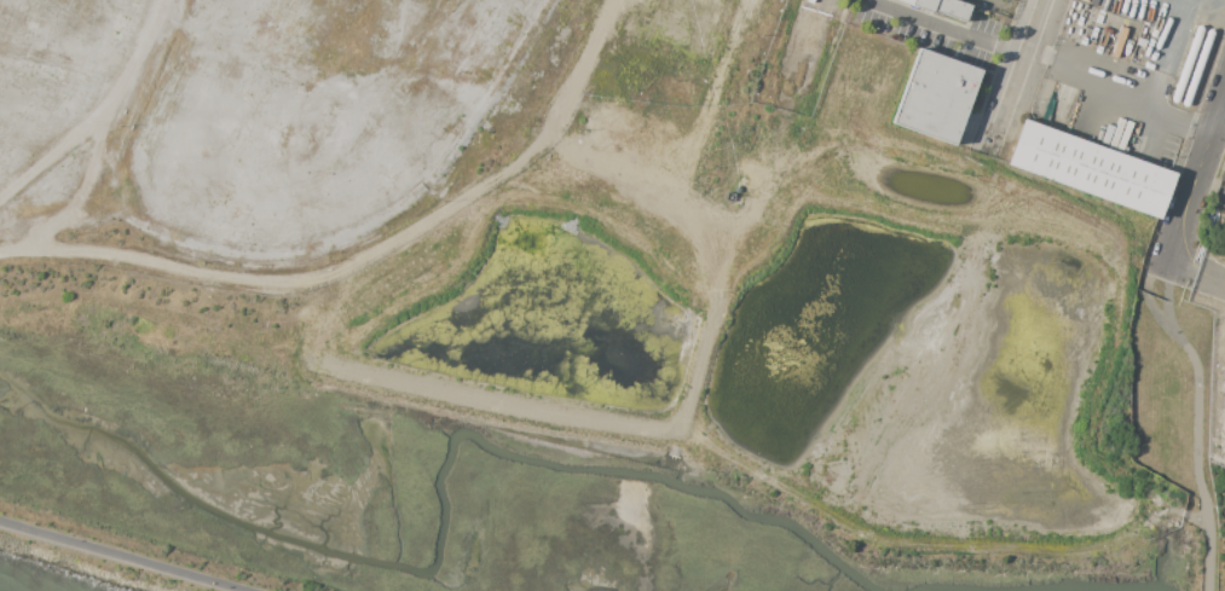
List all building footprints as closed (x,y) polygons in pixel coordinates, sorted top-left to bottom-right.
[(943,17),(894,0),(957,0),(971,5),(965,22),(943,15),(943,17)] [(919,48),(981,70),(954,146),(891,124),(919,48)] [(1023,118),(1177,174),(1160,220),(1006,166),(1023,118)] [(1106,128),(1113,131),(1106,147),(1100,145),(1106,128)]
